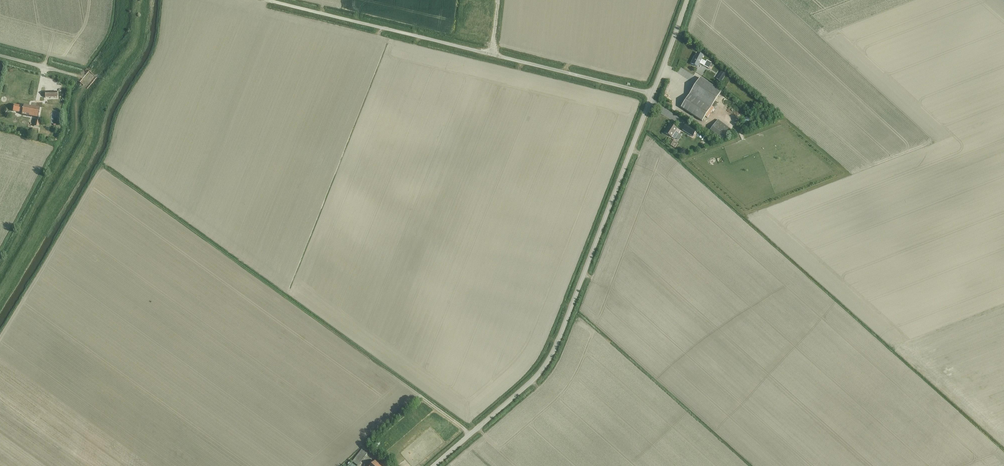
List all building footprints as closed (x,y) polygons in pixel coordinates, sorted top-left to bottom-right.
[(707,61),(706,62),(701,60),(703,57),(697,53),(693,60),(691,64),(698,67),(699,64),(709,69),(711,63),(707,61)] [(681,108),(702,122),(721,92),(700,78),(681,108)] [(24,104),(23,106),(22,113),(22,115),(37,117),(37,116),(47,117),(49,109),(24,104)] [(710,131),(723,140),(731,130),(718,120),(710,131)] [(682,130),(693,137),(697,131),(686,124),(682,130)] [(675,132),(679,134),(680,131),(670,125),(665,133),(672,138),(675,132)] [(358,465),(367,454),(362,450),(352,462),(358,465)]
